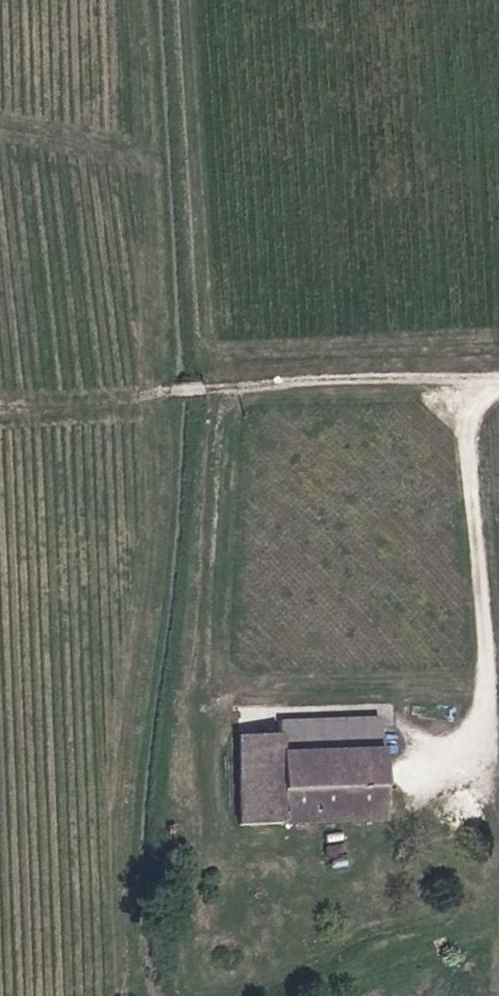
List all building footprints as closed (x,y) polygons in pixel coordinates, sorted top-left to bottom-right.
[(394,824),(394,809),(391,723),(340,723),(340,731),(252,731),(252,827),(394,824)]
